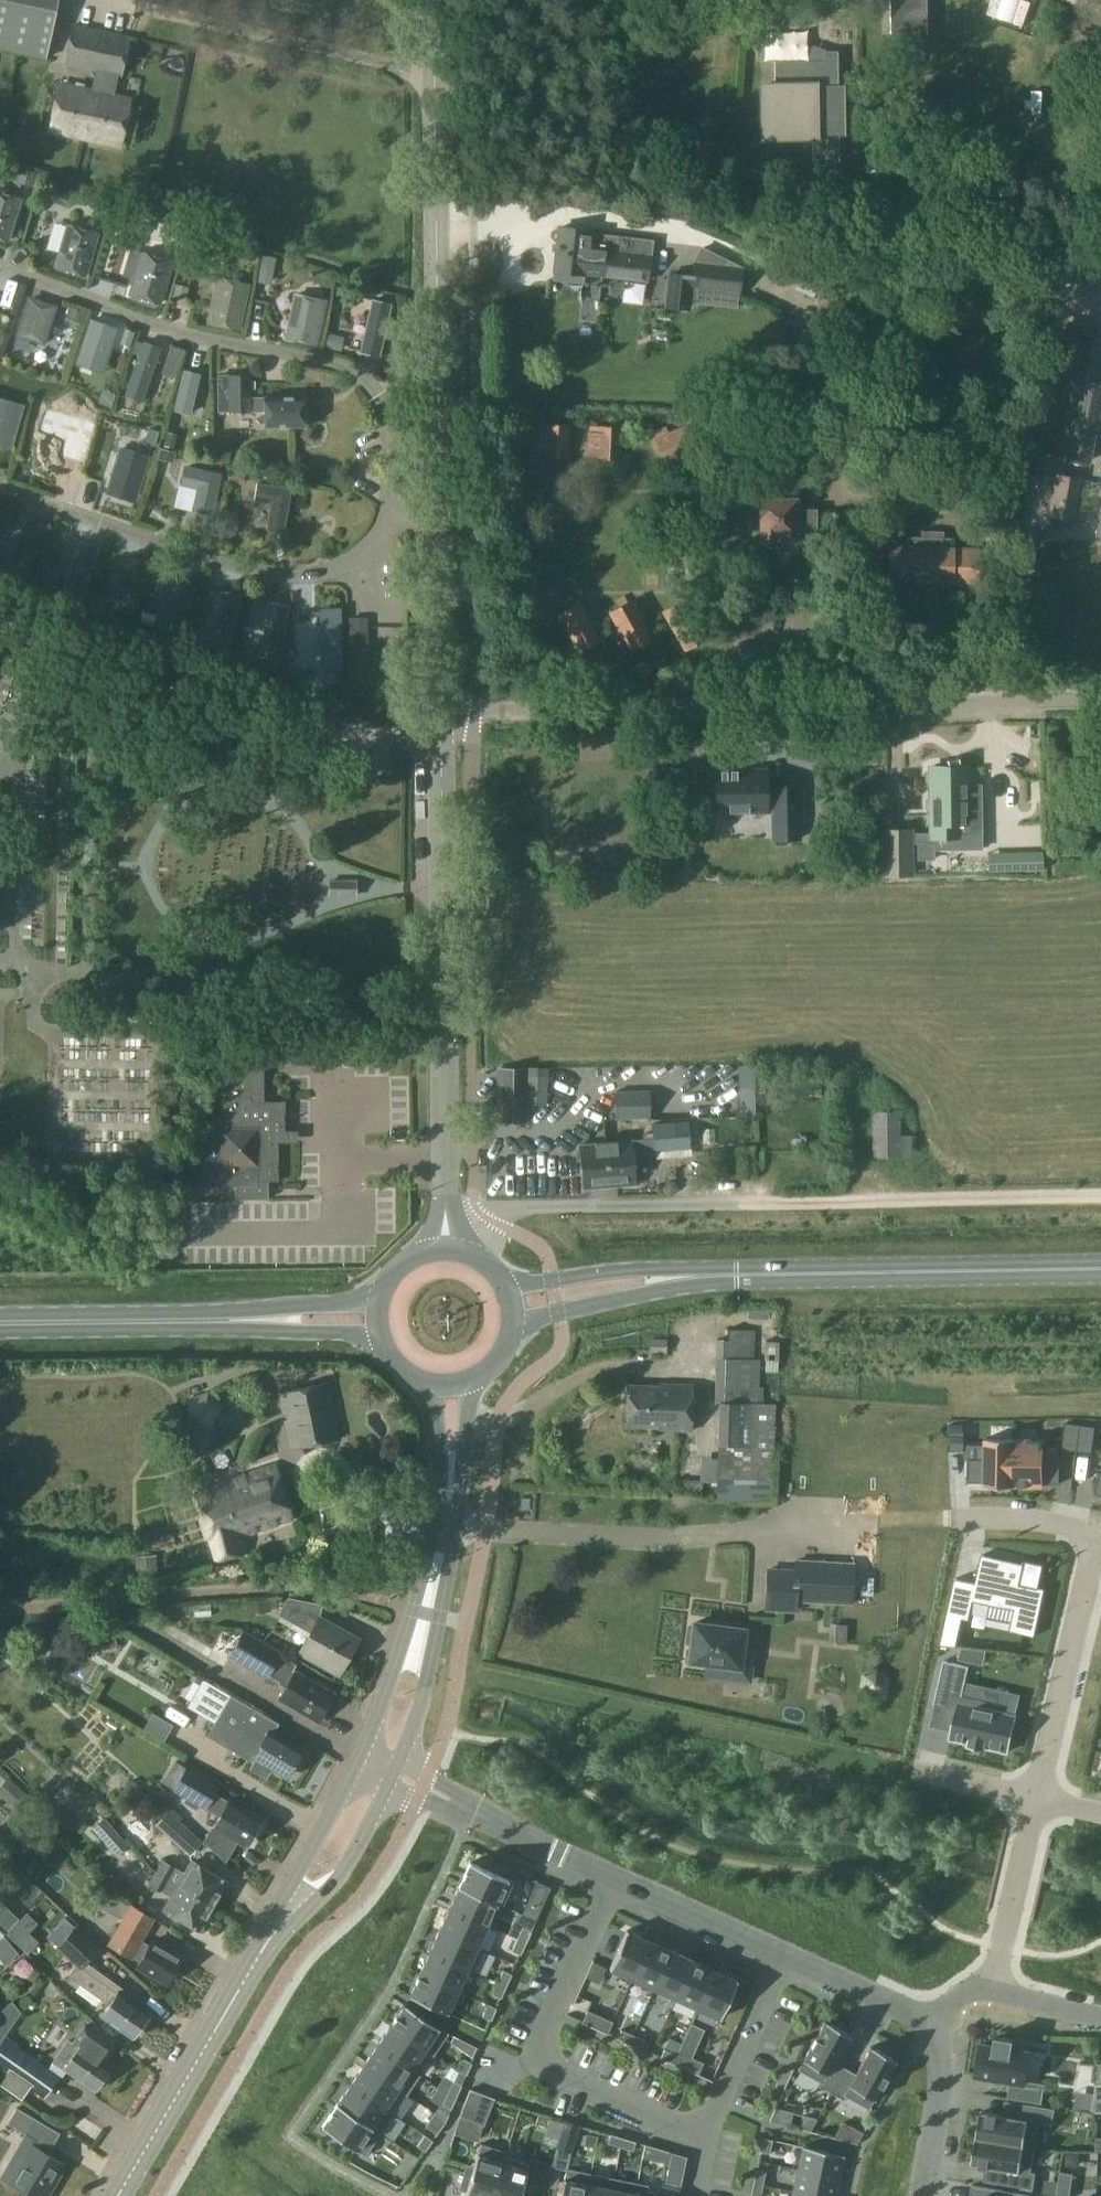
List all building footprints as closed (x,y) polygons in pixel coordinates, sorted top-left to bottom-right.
[(43,53),(54,0),(0,0),(0,44),(43,53)] [(927,31),(926,0),(890,0),(891,32),(927,31)] [(986,14),(995,17),(1001,0),(991,0),(986,14)] [(1012,23),(1021,26),(1029,2),(1022,0),(1019,0),(1012,23)] [(72,25),(64,64),(95,71),(91,90),(98,92),(112,95),(113,95),(117,76),(120,76),(128,37),(72,25)] [(823,61),(777,61),(777,85),(766,85),(766,140),(812,140),(812,167),(839,167),(839,136),(845,136),(845,87),(837,87),(837,52),(823,52),(823,61)] [(118,146),(129,98),(60,83),(50,131),(118,146)] [(7,241),(20,198),(0,192),(0,238),(7,241)] [(68,224),(55,267),(85,276),(97,233),(68,224)] [(553,245),(552,249),(556,250),(553,270),(646,280),(651,240),(588,233),(588,231),(558,228),(556,246),(553,245)] [(669,275),(666,308),(690,310),(691,301),(692,288),(723,291),(722,304),(735,306),(739,265),(702,247),(695,260),(694,277),(669,275)] [(142,252),(130,295),(159,304),(172,261),(142,252)] [(218,278),(208,322),(239,328),(248,285),(218,278)] [(295,295),(285,338),(316,345),(325,301),(295,295)] [(1031,297),(1012,297),(1013,310),(1031,309),(1031,297)] [(29,299),(18,334),(34,340),(36,342),(43,344),(45,343),(47,336),(46,334),(55,307),(29,299)] [(389,309),(371,305),(361,355),(379,359),(389,309)] [(821,332),(838,332),(838,306),(822,306),(821,332)] [(88,318),(75,356),(105,366),(118,329),(88,318)] [(1039,453),(1082,461),(1100,357),(1100,331),(1063,324),(1061,333),(1039,453)] [(125,398),(142,403),(160,347),(143,342),(125,398)] [(167,357),(180,361),(184,350),(170,346),(167,357)] [(199,374),(184,370),(174,412),(189,415),(199,374)] [(251,379),(251,374),(217,374),(217,412),(265,411),(265,425),(304,425),(304,396),(265,397),(252,397),(252,390),(255,388),(255,381),(251,379)] [(12,451),(25,404),(0,398),(0,448),(12,451)] [(570,453),(571,425),(539,424),(537,452),(570,453)] [(696,447),(687,425),(669,432),(666,426),(650,433),(661,461),(696,447)] [(61,426),(55,448),(53,449),(51,456),(52,458),(59,460),(61,459),(81,465),(91,434),(61,426)] [(617,459),(618,427),(589,427),(589,458),(617,459)] [(121,444),(108,487),(136,496),(149,452),(121,444)] [(185,467),(181,483),(198,487),(196,500),(193,501),(192,508),(193,511),(201,512),(203,511),(211,513),(220,475),(185,467)] [(1056,475),(1048,514),(1051,514),(1048,528),(1068,531),(1071,518),(1072,518),(1079,479),(1056,475)] [(257,483),(254,499),(271,502),(267,528),(283,531),(290,489),(257,483)] [(757,518),(757,539),(762,544),(772,543),(776,539),(776,534),(814,534),(813,509),(795,509),(794,496),(757,496),(757,498),(754,498),(750,502),(750,514),(754,518),(757,518)] [(29,519),(26,520),(23,527),(24,529),(8,570),(24,577),(44,527),(36,524),(36,522),(29,519)] [(974,547),(889,545),(888,578),(973,580),(974,547)] [(998,553),(980,552),(980,585),(997,586),(998,553)] [(130,560),(127,567),(129,570),(116,607),(132,613),(147,566),(140,564),(139,562),(132,559),(130,560)] [(54,583),(58,572),(43,567),(40,578),(54,583)] [(179,581),(167,621),(184,626),(195,586),(179,581)] [(221,593),(212,636),(229,640),(238,596),(221,593)] [(580,647),(601,634),(580,599),(558,612),(580,647)] [(632,647),(653,634),(631,599),(610,611),(632,647)] [(683,648),(704,635),(683,600),(662,613),(683,648)] [(267,603),(258,652),(276,655),(285,606),(267,603)] [(341,605),(321,605),(322,669),(342,669),(341,605)] [(252,653),(237,650),(235,661),(250,665),(252,653)] [(303,664),(287,664),(288,676),(304,676),(303,664)] [(944,767),(944,766),(942,764),(936,764),(934,767),(929,767),(929,772),(926,774),(926,780),(929,782),(929,797),(926,800),(927,806),(930,808),(930,837),(934,837),(935,848),(982,846),(980,785),(980,790),(958,791),(958,780),(957,766),(944,767)] [(799,838),(799,786),(772,786),(772,787),(764,788),(764,770),(737,770),(737,769),(735,769),(735,770),(731,770),(731,769),(730,769),(730,770),(727,771),(727,769),(725,769),(725,771),(721,771),(721,769),(720,769),(720,771),(717,771),(718,811),(764,810),(764,809),(772,809),(772,819),(783,818),(783,838),(799,838)] [(883,875),(912,874),(911,830),(883,831),(883,875)] [(1015,870),(1042,869),(1041,851),(1015,852),(1015,870)] [(330,880),(330,895),(355,895),(355,880),(330,880)] [(251,1062),(221,1062),(221,1128),(201,1128),(200,1167),(201,1167),(201,1183),(217,1183),(217,1184),(256,1184),(256,1180),(277,1180),(277,1130),(284,1130),(283,1100),(263,1100),(263,1072),(251,1072),(251,1062)] [(754,1092),(753,1064),(738,1065),(738,1093),(754,1092)] [(497,1068),(496,1120),(526,1120),(527,1103),(546,1104),(548,1076),(527,1075),(527,1069),(497,1068)] [(649,1089),(613,1090),(614,1119),(650,1118),(649,1089)] [(899,1110),(871,1110),(871,1156),(899,1155),(899,1110)] [(631,1139),(605,1142),(609,1186),(635,1184),(632,1158),(655,1156),(655,1151),(690,1148),(688,1120),(651,1123),(652,1137),(631,1139)] [(582,1188),(609,1186),(605,1142),(579,1144),(582,1188)] [(678,1185),(669,1177),(662,1185),(671,1193),(678,1185)] [(181,1213),(304,1214),(305,1197),(230,1197),(230,1196),(178,1196),(178,1248),(201,1248),(201,1237),(181,1236),(181,1213)] [(715,1339),(714,1402),(718,1402),(716,1482),(773,1483),(775,1403),(762,1403),(763,1385),(758,1385),(759,1360),(755,1360),(755,1328),(727,1328),(727,1338),(722,1338),(715,1339)] [(665,1340),(651,1339),(651,1351),(665,1351),(665,1340)] [(778,1341),(764,1340),(764,1359),(778,1360),(778,1341)] [(296,1388),(278,1392),(282,1414),(286,1413),(287,1419),(283,1420),(289,1449),(309,1445),(322,1443),(322,1442),(341,1438),(328,1381),(310,1384),(309,1383),(296,1386),(296,1388)] [(628,1386),(627,1424),(657,1425),(657,1429),(690,1430),(691,1384),(662,1383),(661,1387),(628,1386)] [(1065,1422),(1062,1449),(1077,1451),(1080,1424),(1065,1422)] [(1080,1424),(1077,1451),(1092,1453),(1095,1427),(1080,1424)] [(951,1425),(948,1425),(949,1451),(950,1451),(965,1451),(964,1425),(951,1425)] [(968,1459),(967,1482),(984,1483),(984,1486),(1013,1486),(1014,1439),(985,1438),(985,1460),(968,1459)] [(1014,1439),(1013,1486),(1042,1487),(1042,1483),(1060,1483),(1060,1461),(1043,1460),(1043,1439),(1014,1439)] [(274,1464),(196,1491),(209,1536),(216,1560),(238,1554),(246,1551),(240,1535),(291,1518),(289,1509),(291,1507),(280,1473),(277,1473),(274,1464)] [(955,1578),(940,1644),(956,1646),(963,1618),(969,1620),(974,1597),(991,1601),(990,1603),(1001,1606),(1002,1603),(1018,1607),(1012,1631),(1035,1636),(1045,1588),(1039,1587),(1044,1565),(1024,1560),(1023,1567),(984,1558),(985,1555),(982,1554),(975,1587),(957,1583),(958,1579),(955,1578)] [(767,1568),(765,1608),(794,1609),(795,1599),(852,1602),(854,1562),(794,1558),(794,1569),(767,1568)] [(326,1604),(287,1596),(277,1614),(310,1632),(299,1651),(338,1672),(357,1638),(340,1628),(338,1631),(319,1620),(321,1605),(325,1606),(326,1604)] [(686,1626),(684,1642),(690,1643),(688,1659),(750,1667),(754,1635),(742,1633),(743,1628),(693,1622),(692,1627),(686,1626)] [(99,1629),(101,1649),(117,1647),(115,1627),(99,1629)] [(306,1677),(295,1670),(298,1664),(283,1655),(284,1652),(246,1629),(230,1656),(268,1678),(270,1675),(281,1681),(280,1684),(288,1688),(281,1701),(290,1706),(290,1705),(317,1720),(333,1693),(306,1677)] [(944,1660),(934,1703),(935,1703),(935,1705),(936,1705),(937,1704),(957,1709),(952,1731),(950,1738),(1008,1751),(1016,1716),(998,1712),(1000,1704),(962,1695),(966,1682),(969,1666),(944,1660)] [(105,1739),(117,1719),(39,1670),(26,1690),(105,1739)] [(263,1692),(255,1674),(245,1678),(253,1696),(263,1692)] [(269,1733),(276,1720),(204,1679),(188,1707),(216,1723),(208,1736),(251,1761),(254,1757),(285,1775),(299,1750),(269,1733)] [(218,1784),(186,1767),(172,1789),(205,1808),(206,1807),(220,1816),(214,1826),(245,1844),(260,1819),(228,1801),(229,1801),(214,1792),(218,1784)] [(15,1819),(0,1806),(0,1835),(15,1819)] [(157,1825),(191,1855),(204,1841),(170,1810),(157,1825)] [(105,1858),(122,1848),(102,1817),(86,1827),(105,1858)] [(162,1860),(155,1873),(178,1886),(210,1905),(225,1880),(193,1861),(186,1872),(162,1860)] [(502,1905),(513,1881),(470,1862),(459,1886),(502,1905)] [(155,1873),(149,1885),(163,1892),(163,1891),(172,1897),(165,1909),(197,1927),(210,1905),(178,1886),(155,1873)] [(502,1905),(459,1886),(449,1908),(492,1927),(502,1905)] [(536,1920),(541,1907),(527,1901),(521,1914),(536,1920)] [(130,1903),(107,1944),(131,1958),(132,1956),(140,1960),(137,1966),(166,1983),(180,1957),(151,1941),(149,1944),(142,1940),(155,1917),(137,1906),(137,1907),(130,1903)] [(19,1919),(2,1904),(0,1906),(0,1924),(7,1931),(19,1919)] [(478,1946),(487,1926),(492,1928),(492,1927),(449,1908),(439,1929),(482,1949),(483,1948),(478,1946)] [(38,1941),(29,1932),(17,1921),(7,1932),(27,1952),(38,1941)] [(100,1947),(75,1924),(56,1945),(55,1946),(77,1966),(86,1961),(100,1947)] [(526,1942),(531,1930),(522,1926),(517,1938),(526,1942)] [(473,1971),(482,1949),(439,1929),(429,1951),(473,1971)] [(632,1978),(649,1940),(627,1930),(609,1968),(632,1978)] [(520,1954),(526,1942),(517,1938),(512,1950),(520,1954)] [(654,1988),(671,1950),(649,1940),(632,1978),(654,1988)] [(675,1998),(693,1959),(671,1950),(654,1988),(675,1998)] [(472,1972),(473,1971),(429,1951),(419,1973),(458,1990),(467,1970),(472,1972)] [(697,2008),(715,1969),(693,1959),(675,1998),(697,2008)] [(125,1989),(86,1961),(77,1966),(69,1977),(109,2005),(102,2015),(131,2036),(148,2012),(122,1993),(125,1989)] [(720,2018),(737,1980),(715,1969),(697,2008),(720,2018)] [(506,1986),(512,1974),(503,1970),(497,1982),(506,1986)] [(419,1973),(409,1995),(448,2013),(454,1999),(460,2002),(464,1993),(458,1990),(419,1973)] [(501,1998),(506,1986),(497,1982),(492,1994),(501,1998)] [(4,2035),(21,2011),(12,2000),(0,2010),(0,2041),(4,2035)] [(442,2028),(404,2004),(390,2024),(434,2054),(449,2033),(442,2028)] [(491,2020),(496,2008),(488,2004),(482,2015),(491,2020)] [(587,2010),(582,2022),(607,2033),(613,2021),(587,2010)] [(834,2062),(850,2034),(825,2020),(798,2069),(821,2081),(819,2085),(831,2092),(845,2067),(834,2062)] [(0,2041),(0,2067),(44,2098),(60,2074),(64,2068),(94,2088),(109,2065),(106,2063),(118,2046),(85,2023),(73,2041),(71,2039),(58,2058),(52,2054),(45,2064),(4,2035),(0,2041)] [(434,2054),(390,2024),(377,2044),(421,2074),(421,2073),(417,2070),(429,2052),(434,2055),(434,2054)] [(629,2043),(633,2034),(621,2029),(617,2038),(629,2043)] [(645,2040),(633,2034),(629,2043),(641,2049),(645,2040)] [(982,2043),(977,2075),(1012,2080),(1009,2097),(1041,2102),(1044,2084),(1026,2081),(1031,2051),(1013,2048),(1014,2039),(997,2036),(995,2045),(982,2043)] [(421,2074),(377,2044),(364,2064),(407,2094),(421,2074)] [(869,2108),(896,2060),(871,2046),(855,2073),(845,2067),(831,2092),(844,2099),(846,2095),(869,2108)] [(672,2063),(676,2054),(664,2049),(660,2057),(672,2063)] [(678,2050),(676,2054),(672,2063),(698,2074),(703,2062),(678,2050)] [(466,2074),(472,2062),(463,2058),(458,2070),(466,2074)] [(407,2094),(364,2064),(350,2084),(394,2113),(395,2113),(390,2109),(402,2092),(407,2095),(407,2094)] [(456,2096),(462,2084),(453,2080),(448,2092),(456,2096)] [(1092,2108),(1097,2112),(1100,2112),(1100,2083),(1096,2083),(1092,2108)] [(394,2113),(350,2084),(337,2104),(380,2133),(394,2113)] [(471,2121),(482,2093),(470,2088),(459,2116),(471,2121)] [(451,2108),(456,2096),(448,2092),(442,2104),(451,2108)] [(484,2125),(494,2098),(482,2093),(471,2121),(482,2125),(484,2125)] [(1083,2112),(1084,2094),(1068,2093),(1067,2111),(1083,2112)] [(380,2133),(337,2104),(322,2125),(365,2155),(379,2135),(380,2133)] [(981,2111),(977,2137),(1035,2147),(1039,2122),(1053,2124),(1055,2108),(1027,2104),(1025,2118),(981,2111)] [(35,2118),(18,2108),(9,2124),(26,2134),(1,2178),(31,2195),(45,2195),(59,2171),(57,2170),(62,2162),(47,2153),(60,2132),(35,2118)] [(477,2140),(482,2125),(471,2121),(459,2116),(454,2133),(477,2140)] [(569,2151),(577,2123),(565,2120),(557,2147),(569,2151)] [(857,2143),(863,2132),(842,2121),(834,2137),(857,2143)] [(595,2148),(598,2136),(587,2133),(584,2145),(595,2148)] [(620,2146),(623,2137),(610,2133),(608,2143),(620,2146)] [(425,2151),(433,2140),(425,2134),(417,2145),(425,2151)] [(633,2150),(636,2141),(623,2137),(620,2146),(633,2150)] [(760,2151),(769,2153),(772,2139),(763,2137),(760,2151)] [(977,2137),(972,2163),(1008,2169),(1005,2184),(1034,2188),(1036,2172),(1031,2171),(1035,2147),(977,2137)] [(506,2151),(481,2143),(470,2176),(464,2174),(459,2188),(466,2190),(464,2195),(492,2195),(506,2151)] [(844,2155),(802,2146),(797,2169),(839,2178),(844,2155)] [(520,2192),(529,2164),(505,2156),(507,2151),(506,2151),(492,2195),(526,2195),(527,2194),(520,2192)] [(675,2152),(669,2180),(684,2183),(690,2155),(675,2152)] [(538,2161),(530,2183),(544,2187),(550,2165),(538,2161)] [(591,2173),(566,2168),(560,2195),(586,2195),(591,2173)] [(756,2169),(753,2182),(763,2184),(765,2171),(756,2169)] [(839,2178),(797,2169),(792,2191),(816,2195),(835,2195),(839,2178)] [(1057,2195),(1070,2195),(1074,2173),(1061,2171),(1057,2195)] [(614,2177),(591,2173),(586,2195),(610,2195),(614,2177)] [(637,2182),(614,2177),(610,2195),(634,2195),(637,2182)] [(637,2182),(634,2195),(660,2195),(661,2193),(647,2190),(648,2184),(637,2182)] [(763,2184),(753,2182),(750,2195),(755,2195),(760,2195),(763,2184)] [(1031,2194),(979,2186),(972,2185),(972,2187),(974,2187),(979,2187),(978,2195),(1031,2195),(1031,2194)]
